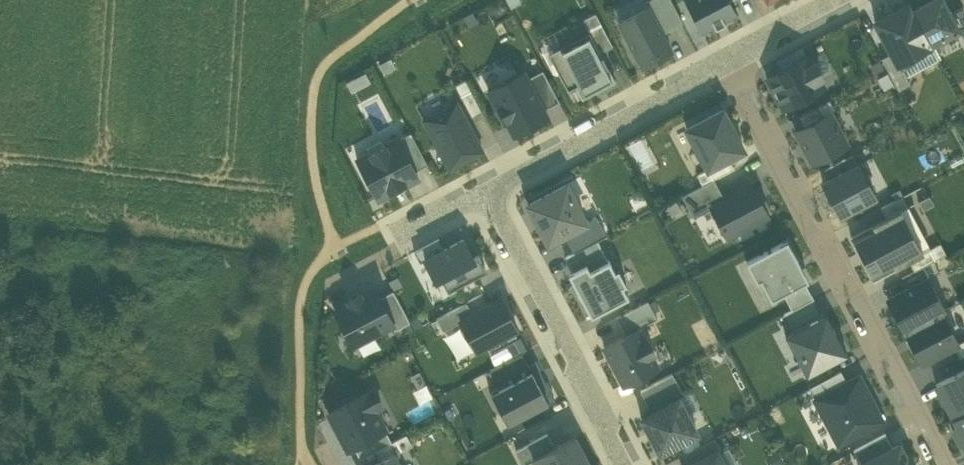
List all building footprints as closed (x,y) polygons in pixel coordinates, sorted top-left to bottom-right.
[(645,0),(647,5),(662,32),(683,21),(672,0),(646,0),(645,0)] [(702,32),(715,25),(716,26),(718,25),(716,22),(722,19),(724,22),(725,21),(724,20),(738,13),(731,0),(685,0),(702,32)] [(959,28),(950,11),(944,0),(928,0),(912,8),(931,43),(959,28)] [(939,57),(931,43),(912,8),(909,1),(875,19),(892,51),(897,61),(898,61),(906,75),(939,57)] [(963,3),(950,11),(959,28),(963,37),(963,4),(963,3)] [(647,5),(619,20),(643,65),(672,50),(662,32),(647,5)] [(583,18),(589,30),(600,50),(612,43),(595,12),(583,18)] [(547,32),(556,48),(575,37),(567,22),(547,32)] [(575,37),(556,48),(566,68),(559,72),(568,88),(575,84),(582,97),(616,79),(600,50),(589,30),(575,37)] [(775,58),(781,69),(808,55),(802,44),(775,58)] [(548,51),(559,72),(566,68),(556,48),(548,51)] [(910,82),(906,75),(898,61),(897,61),(892,51),(881,56),(898,88),(910,82)] [(781,69),(767,77),(783,107),(824,85),(820,78),(822,76),(815,60),(811,62),(808,55),(781,69)] [(527,76),(532,86),(548,78),(543,68),(527,76)] [(365,70),(345,80),(351,91),(371,82),(365,70)] [(514,133),(548,115),(544,108),(532,86),(527,76),(523,70),(488,89),(505,120),(507,119),(514,133)] [(455,83),(460,94),(471,88),(465,78),(455,83)] [(560,100),(548,78),(532,86),(544,108),(560,100)] [(482,110),(471,88),(460,94),(472,115),(482,110)] [(819,103),(824,114),(830,111),(835,108),(830,98),(819,103)] [(483,150),(457,100),(423,118),(449,167),(483,150)] [(824,114),(819,103),(798,114),(803,125),(824,114)] [(744,148),(723,108),(686,127),(708,167),(729,156),(744,148)] [(812,161),(847,142),(830,111),(824,114),(803,125),(795,129),(812,161)] [(411,131),(398,137),(415,169),(428,162),(411,131)] [(371,152),(357,159),(377,196),(418,175),(415,169),(398,137),(385,144),(371,152)] [(371,152),(385,144),(381,137),(367,145),(371,152)] [(830,179),(858,164),(853,153),(825,168),(830,179)] [(703,183),(714,177),(734,166),(729,156),(708,167),(697,172),(703,183)] [(875,195),(858,164),(830,179),(823,182),(840,213),(875,195)] [(714,177),(703,183),(682,194),(694,216),(712,207),(711,206),(725,198),(714,177)] [(566,183),(528,202),(548,240),(564,232),(586,220),(566,183)] [(768,213),(753,184),(752,184),(751,184),(751,185),(725,198),(711,206),(712,207),(727,235),(728,234),(766,213),(766,214),(768,213)] [(923,209),(934,203),(929,194),(918,200),(923,209)] [(881,206),(887,217),(901,209),(901,210),(908,206),(902,195),(881,206)] [(875,227),(853,239),(859,251),(863,249),(869,260),(865,262),(872,274),(893,263),(895,266),(909,259),(923,252),(923,251),(915,237),(912,239),(905,225),(908,223),(901,210),(901,209),(887,217),(873,224),(875,227)] [(564,232),(574,251),(597,239),(606,234),(596,215),(586,220),(564,232)] [(912,239),(915,237),(908,223),(905,225),(912,239)] [(875,227),(873,224),(851,235),(853,239),(875,227)] [(420,260),(425,257),(445,247),(439,237),(414,249),(420,260)] [(445,247),(425,257),(436,278),(441,275),(448,288),(486,268),(478,253),(473,256),(463,237),(445,247)] [(565,255),(573,270),(587,262),(590,269),(608,259),(597,239),(574,251),(565,255)] [(783,292),(805,281),(795,262),(798,260),(787,239),(746,260),(757,280),(761,278),(771,298),(783,292)] [(940,242),(929,247),(935,259),(946,253),(940,242)] [(934,259),(935,259),(929,247),(923,251),(923,252),(909,259),(914,270),(934,259)] [(863,249),(859,251),(865,262),(869,260),(863,249)] [(590,269),(576,276),(583,289),(579,291),(591,315),(629,295),(623,285),(627,283),(618,267),(615,269),(609,258),(608,259),(590,269)] [(902,276),(908,287),(928,276),(939,270),(934,259),(914,270),(902,276)] [(808,279),(798,260),(795,262),(805,281),(808,279)] [(576,276),(590,269),(587,262),(573,270),(576,276)] [(627,263),(618,267),(627,283),(623,285),(629,295),(641,288),(627,263)] [(893,263),(872,274),(874,278),(895,266),(893,263)] [(568,272),(579,291),(583,289),(576,276),(573,270),(568,272)] [(908,287),(888,297),(905,330),(941,311),(945,309),(928,276),(908,287)] [(814,297),(805,281),(783,292),(792,309),(814,297)] [(350,300),(336,308),(354,342),(391,322),(392,321),(379,296),(374,288),(361,295),(360,292),(349,297),(350,300)] [(393,288),(379,296),(392,321),(391,322),(395,328),(410,320),(393,288)] [(462,319),(460,319),(460,320),(476,349),(477,348),(516,327),(516,328),(517,327),(502,297),(500,298),(501,299),(473,313),(462,319)] [(782,314),(790,330),(822,313),(814,297),(792,309),(782,314)] [(616,315),(625,334),(637,327),(638,328),(658,317),(648,299),(616,315)] [(437,317),(443,329),(460,320),(460,319),(462,319),(473,313),(467,301),(437,317)] [(826,311),(822,313),(835,337),(838,335),(826,311)] [(958,342),(941,311),(905,330),(922,361),(954,344),(958,342)] [(785,333),(799,359),(804,357),(811,371),(847,352),(838,335),(835,337),(822,313),(790,330),(785,333)] [(625,334),(604,345),(624,383),(658,365),(651,352),(654,351),(647,338),(644,340),(638,328),(637,327),(625,334)] [(506,342),(513,356),(522,351),(527,348),(520,335),(506,342)] [(960,357),(963,355),(963,339),(958,342),(954,344),(960,357)] [(490,368),(499,386),(504,383),(502,378),(528,364),(522,351),(513,356),(490,368)] [(806,373),(811,371),(804,357),(799,359),(806,373)] [(490,391),(501,412),(502,411),(514,405),(519,416),(520,418),(555,399),(535,361),(528,364),(502,378),(504,383),(499,386),(490,391)] [(936,383),(953,416),(963,410),(963,368),(936,383)] [(841,369),(809,386),(815,397),(847,380),(841,369)] [(640,389),(652,410),(679,396),(684,393),(672,372),(640,389)] [(847,380),(815,397),(828,422),(827,422),(838,443),(884,419),(859,373),(847,380)] [(329,411),(348,447),(353,444),(385,428),(375,408),(382,404),(373,388),(329,411)] [(679,396),(694,424),(705,418),(690,390),(684,393),(679,396)] [(652,410),(641,416),(660,451),(698,432),(694,424),(679,396),(652,410)] [(514,405),(502,411),(508,422),(519,416),(514,405)] [(959,439),(963,437),(963,410),(953,416),(958,425),(953,428),(959,439)] [(520,418),(519,416),(508,422),(502,411),(501,412),(507,424),(520,418)] [(353,444),(360,457),(375,450),(392,440),(385,428),(353,444)] [(534,457),(555,446),(548,432),(516,448),(524,463),(534,458),(534,457)] [(853,449),(861,463),(893,446),(886,432),(853,449)] [(375,450),(380,460),(393,453),(412,443),(406,433),(392,440),(375,450)] [(534,458),(538,464),(588,464),(590,464),(575,436),(555,446),(534,457),(534,458)] [(683,453),(689,464),(716,450),(721,448),(715,436),(683,453)] [(907,457),(906,457),(899,443),(893,446),(861,463),(860,464),(911,464),(907,457)] [(764,456),(769,464),(777,464),(785,461),(778,449),(764,456)] [(688,464),(724,464),(716,450),(689,464),(688,464)] [(371,464),(399,464),(393,453),(380,460),(371,464)]
